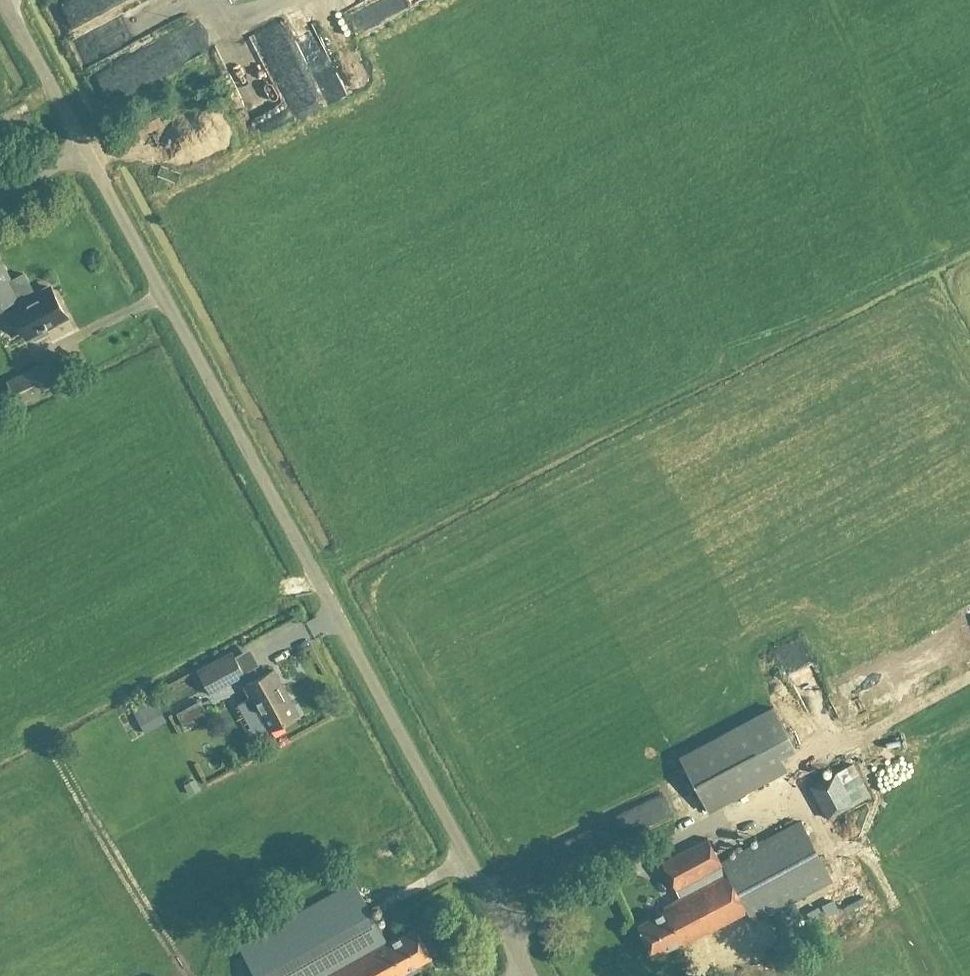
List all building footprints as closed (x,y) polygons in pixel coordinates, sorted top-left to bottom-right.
[(65,35),(102,21),(94,0),(73,0),(54,7),(65,35)] [(357,10),(358,12),(344,17),(350,33),(440,0),(386,0),(357,10)] [(305,14),(324,52),(347,41),(327,3),(305,14)] [(106,61),(123,57),(121,46),(103,50),(106,61)] [(275,54),(260,63),(272,83),(288,74),(275,54)] [(101,102),(148,82),(137,57),(90,78),(101,102)] [(3,316),(11,311),(26,339),(31,336),(33,341),(47,333),(45,329),(65,318),(49,288),(34,296),(32,291),(23,275),(10,282),(6,273),(0,263),(0,310),(3,316)] [(53,360),(6,383),(17,406),(64,383),(53,360)] [(196,671),(209,694),(243,675),(231,652),(196,671)] [(845,710),(916,684),(907,661),(836,688),(845,710)] [(297,716),(273,671),(243,687),(267,732),(297,716)] [(199,698),(190,680),(166,690),(174,709),(199,698)] [(139,735),(161,728),(154,707),(132,714),(139,735)] [(678,759),(707,813),(785,770),(777,755),(793,747),(773,709),(678,759)] [(805,785),(825,825),(869,804),(849,764),(805,785)] [(637,927),(653,957),(680,942),(682,946),(745,913),(751,923),(830,880),(800,823),(721,866),(707,839),(661,864),(679,899),(663,908),(665,912),(637,927)] [(419,971),(417,967),(430,959),(414,930),(387,945),(354,885),(239,950),(253,975),(410,975),(419,971)]
